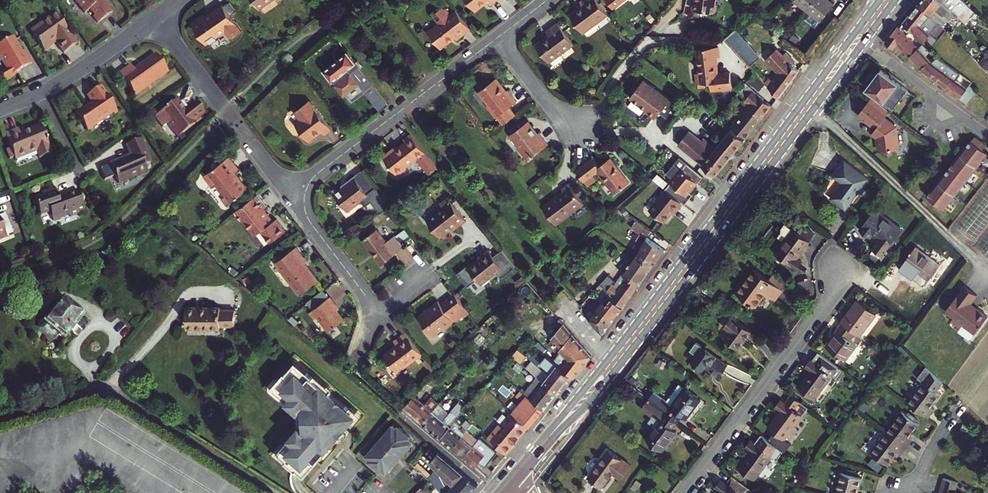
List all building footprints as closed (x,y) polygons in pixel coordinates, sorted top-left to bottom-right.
[(83,13),(88,9),(93,15),(91,17),(96,23),(111,12),(101,0),(73,0),(83,13)] [(252,1),(251,2),(253,5),(254,4),(257,9),(270,0),(251,0),(252,1)] [(475,12),(489,2),(491,5),(499,0),(467,0),(475,12)] [(597,0),(583,0),(580,2),(584,6),(570,16),(583,33),(608,15),(597,0)] [(613,9),(625,0),(606,0),(613,9)] [(808,10),(815,0),(794,0),(808,10)] [(832,0),(815,0),(808,10),(821,21),(835,3),(832,0)] [(941,0),(922,0),(919,4),(932,14),(940,23),(943,26),(947,22),(955,14),(944,2),(941,0)] [(964,0),(941,0),(944,2),(955,14),(958,17),(964,11),(971,17),(976,13),(969,6),(964,0)] [(228,37),(237,30),(232,23),(233,22),(219,3),(208,11),(210,13),(204,18),(201,15),(200,13),(188,22),(203,43),(206,42),(207,43),(214,38),(213,36),(222,30),(228,37)] [(923,43),(930,35),(940,23),(932,14),(919,4),(904,23),(914,33),(923,43)] [(470,29),(457,11),(449,17),(442,8),(433,14),(440,23),(428,32),(441,49),(455,38),(457,40),(470,29)] [(49,19),(48,18),(28,31),(42,51),(54,42),(62,53),(75,44),(56,15),(49,19)] [(947,22),(943,26),(948,32),(952,27),(947,22)] [(574,45),(558,23),(546,32),(548,36),(535,45),(548,62),(561,53),(562,54),(574,45)] [(893,49),(898,44),(906,35),(910,38),(914,33),(904,23),(900,27),(899,26),(886,42),(893,49)] [(906,35),(898,44),(910,56),(918,48),(919,48),(923,44),(923,43),(914,33),(910,38),(906,35)] [(935,40),(930,35),(923,43),(923,44),(930,50),(932,48),(930,46),(935,40)] [(0,59),(5,67),(0,70),(0,73),(4,80),(16,73),(16,71),(31,62),(23,49),(21,50),(19,47),(18,48),(15,44),(17,43),(12,36),(0,43),(0,59)] [(918,48),(910,56),(922,68),(929,60),(925,56),(930,50),(923,44),(919,48),(918,48)] [(712,58),(716,58),(719,58),(717,48),(696,50),(699,74),(695,74),(697,85),(698,85),(699,87),(704,86),(704,85),(706,85),(716,72),(715,64),(713,64),(712,58)] [(764,83),(778,98),(791,81),(799,71),(788,63),(776,49),(766,58),(780,73),(778,75),(780,76),(774,84),(769,79),(764,83)] [(389,105),(347,52),(322,71),(332,83),(352,104),(360,97),(350,87),(356,81),(381,111),(389,105)] [(759,58),(754,52),(744,61),(749,67),(759,58)] [(129,65),(118,73),(133,96),(166,73),(154,55),(133,70),(129,65)] [(749,67),(753,71),(760,64),(762,62),(759,58),(749,67)] [(922,68),(921,69),(933,79),(940,70),(943,72),(949,65),(944,61),(937,58),(932,63),(929,60),(922,68)] [(754,72),(756,74),(764,68),(760,64),(753,71),(754,72)] [(940,70),(933,79),(946,88),(953,79),(956,81),(961,74),(949,65),(943,72),(940,70)] [(893,110),(908,91),(881,70),(866,89),(893,110)] [(716,72),(706,85),(710,84),(711,92),(732,89),(730,73),(719,75),(717,75),(716,72)] [(972,83),(961,74),(956,81),(953,79),(946,88),(967,103),(974,93),(976,95),(980,98),(982,96),(971,85),(972,83)] [(479,91),(488,104),(487,105),(495,117),(497,115),(504,123),(516,114),(510,106),(517,100),(508,89),(506,91),(496,78),(479,91)] [(672,121),(683,108),(646,79),(634,95),(634,98),(641,104),(642,103),(649,109),(647,111),(657,119),(661,113),(663,111),(666,113),(665,116),(672,121)] [(87,131),(103,120),(102,119),(107,115),(108,117),(109,118),(117,113),(105,96),(106,95),(100,86),(86,96),(90,103),(91,105),(86,108),(85,107),(85,106),(74,114),(87,131)] [(974,93),(967,103),(970,105),(976,95),(974,93)] [(758,95),(732,128),(745,138),(771,106),(758,95)] [(891,111),(873,98),(861,114),(876,126),(880,126),(881,130),(879,130),(876,133),(876,136),(879,138),(881,151),(888,157),(893,150),(901,149),(899,139),(897,137),(899,134),(898,127),(886,118),(891,111)] [(332,129),(309,100),(294,112),(300,119),(294,124),(308,142),(321,132),(324,135),(332,129)] [(176,102),(154,119),(162,130),(167,126),(168,125),(178,139),(195,127),(194,126),(201,121),(200,120),(205,116),(196,104),(186,112),(185,115),(184,116),(179,110),(180,107),(176,102)] [(859,116),(876,129),(876,126),(861,114),(859,116)] [(537,134),(528,121),(510,134),(519,147),(517,148),(527,161),(549,145),(539,132),(537,134)] [(20,128),(6,134),(12,148),(7,150),(11,158),(15,157),(16,159),(37,151),(40,158),(53,153),(42,125),(22,133),(20,128)] [(168,125),(167,126),(177,140),(178,139),(168,125)] [(703,142),(689,131),(678,145),(716,175),(745,138),(732,128),(716,148),(712,153),(702,145),(703,142)] [(439,169),(411,133),(404,139),(406,142),(394,151),(392,149),(383,156),(397,175),(405,169),(404,168),(418,157),(422,162),(420,163),(430,176),(439,169)] [(876,136),(874,134),(872,136),(877,140),(879,152),(881,151),(879,138),(876,136)] [(972,140),(983,149),(986,145),(975,136),(972,140)] [(972,140),(971,139),(960,153),(977,167),(987,153),(983,149),(972,140)] [(121,161),(110,165),(118,185),(136,177),(137,179),(148,174),(145,167),(151,164),(140,140),(126,146),(131,156),(131,158),(121,162),(121,161)] [(703,142),(702,145),(712,153),(716,148),(706,140),(703,142)] [(977,167),(960,153),(949,167),(966,181),(977,167)] [(238,170),(230,157),(204,176),(212,187),(216,184),(225,196),(221,198),(226,205),(245,191),(232,174),(238,170)] [(593,158),(576,171),(584,181),(598,171),(614,193),(628,183),(610,157),(599,166),(593,158)] [(667,190),(683,204),(686,206),(694,196),(690,192),(697,184),(699,185),(705,179),(681,159),(668,174),(675,180),(667,190)] [(842,182),(831,198),(845,209),(868,178),(845,161),(834,176),(842,182)] [(966,181),(949,167),(938,181),(955,194),(966,181)] [(348,183),(342,188),(334,194),(347,211),(362,200),(365,205),(371,200),(381,213),(390,206),(362,170),(347,181),(348,183)] [(955,194),(938,181),(927,195),(944,208),(955,194)] [(563,191),(543,207),(555,224),(583,203),(569,183),(561,188),(563,191)] [(42,191),(43,195),(35,199),(40,213),(49,210),(53,218),(69,212),(70,214),(79,211),(78,209),(84,207),(77,187),(62,193),(63,195),(58,197),(55,187),(42,191)] [(683,204),(667,190),(649,211),(664,223),(675,209),(677,211),(683,204)] [(258,193),(235,211),(244,222),(246,220),(256,234),(260,231),(269,242),(285,230),(276,218),(273,221),(273,220),(271,221),(264,211),(266,210),(264,208),(267,206),(258,193)] [(443,207),(427,220),(440,237),(451,229),(452,231),(466,220),(449,198),(441,204),(443,207)] [(617,208),(611,213),(617,220),(623,215),(617,208)] [(904,231),(875,209),(859,230),(871,239),(873,235),(880,240),(873,250),(883,257),(890,248),(891,248),(904,231)] [(264,211),(271,221),(273,220),(266,210),(264,211)] [(246,220),(244,222),(254,236),(256,234),(246,220)] [(642,246),(637,255),(652,266),(665,250),(647,237),(652,231),(636,220),(631,227),(637,231),(634,237),(640,240),(643,242),(642,246)] [(797,259),(809,241),(786,225),(781,231),(783,234),(779,239),(784,242),(775,254),(796,270),(802,263),(797,259)] [(376,229),(362,239),(381,264),(403,247),(395,235),(386,242),(376,229)] [(306,261),(296,247),(275,262),(299,294),(318,281),(304,262),(306,261)] [(927,282),(939,265),(915,247),(899,268),(907,274),(910,269),(927,282)] [(494,257),(489,250),(482,255),(484,257),(479,261),(469,269),(467,267),(458,274),(468,288),(478,280),(482,285),(497,273),(502,279),(516,268),(502,250),(494,257)] [(623,273),(627,276),(639,284),(652,266),(637,255),(623,273)] [(775,300),(787,282),(776,274),(771,281),(755,269),(737,293),(755,306),(763,295),(760,293),(762,290),(775,300)] [(619,286),(615,284),(614,285),(612,284),(607,291),(622,307),(639,284),(627,276),(619,286)] [(609,277),(602,286),(606,290),(607,291),(612,284),(615,281),(609,277)] [(602,286),(600,284),(596,288),(602,294),(606,290),(602,286)] [(965,285),(945,311),(953,318),(951,320),(961,328),(963,325),(975,334),(987,317),(977,309),(976,310),(970,305),(977,295),(965,285)] [(313,309),(329,296),(323,289),(307,301),(313,309)] [(602,294),(594,303),(611,322),(622,307),(607,291),(606,290),(602,294)] [(455,293),(441,303),(439,301),(427,310),(426,308),(418,315),(431,332),(441,325),(443,327),(453,320),(451,318),(466,307),(455,293)] [(342,320),(336,311),(331,305),(335,302),(330,296),(329,296),(313,309),(309,312),(313,318),(316,316),(328,331),(342,320)] [(63,299),(43,323),(64,340),(83,316),(71,306),(63,299)] [(876,313),(858,300),(841,323),(860,336),(876,313)] [(339,309),(335,302),(331,305),(336,311),(339,309)] [(74,303),(71,306),(83,316),(86,312),(74,303)] [(611,322),(594,303),(584,314),(600,332),(603,327),(606,330),(611,322)] [(186,306),(186,328),(221,328),(221,326),(235,326),(235,309),(221,309),(221,307),(186,306)] [(751,330),(732,316),(724,326),(730,331),(725,338),(738,348),(751,330)] [(860,336),(841,323),(836,330),(837,330),(832,337),(833,338),(830,342),(829,341),(826,346),(845,360),(862,338),(860,336)] [(562,350),(553,361),(571,375),(574,378),(592,356),(589,352),(566,325),(552,339),(562,350)] [(422,354),(406,332),(394,341),(397,345),(384,354),(397,372),(422,354)] [(527,338),(519,347),(550,375),(552,372),(565,382),(571,375),(553,361),(527,338)] [(718,374),(726,364),(695,342),(689,350),(696,355),(693,361),(704,369),(706,365),(718,374)] [(520,362),(525,366),(557,393),(565,382),(552,372),(550,375),(519,347),(512,355),(520,362)] [(840,368),(817,351),(811,359),(810,359),(805,366),(810,370),(798,387),(814,399),(831,375),(834,377),(840,368)] [(306,474),(357,414),(297,362),(288,373),(286,372),(275,385),(276,386),(275,387),(300,410),(302,407),(305,410),(306,426),(304,429),(302,427),(280,452),(306,474)] [(535,380),(525,393),(544,409),(557,393),(525,366),(522,369),(535,380)] [(924,369),(922,371),(940,385),(942,383),(924,369)] [(921,386),(908,404),(928,419),(934,410),(930,407),(939,395),(935,392),(940,385),(922,371),(915,381),(921,386)] [(654,391),(647,400),(677,422),(682,416),(685,419),(700,398),(685,387),(677,398),(676,397),(675,396),(673,396),(671,396),(670,396),(668,397),(667,398),(666,400),(654,391)] [(517,405),(512,411),(513,412),(529,426),(530,427),(531,425),(544,409),(525,393),(521,390),(516,396),(522,400),(517,405)] [(785,402),(781,399),(776,405),(781,409),(768,427),(774,432),(768,440),(786,453),(793,444),(786,440),(810,408),(791,394),(785,402)] [(404,407),(422,423),(439,404),(431,397),(425,405),(414,396),(404,407)] [(677,422),(647,400),(642,408),(653,416),(648,422),(655,427),(647,439),(662,450),(677,430),(673,428),(677,422)] [(422,423),(441,439),(456,421),(466,408),(459,402),(449,413),(439,404),(422,423)] [(501,423),(488,438),(506,453),(516,443),(513,440),(518,435),(520,436),(529,426),(513,412),(502,424),(501,423)] [(887,432),(907,447),(913,439),(909,436),(918,424),(902,412),(887,432)] [(472,424),(467,419),(462,424),(464,426),(468,429),(472,424)] [(464,433),(461,430),(459,429),(461,426),(456,421),(441,439),(452,448),(464,433)] [(452,448),(463,458),(478,441),(471,434),(477,428),(472,424),(468,429),(464,433),(452,448)] [(388,472),(414,441),(410,438),(412,436),(400,426),(398,428),(394,425),(368,456),(372,459),(370,461),(382,471),(384,469),(388,472)] [(887,464),(897,452),(901,455),(907,447),(887,432),(871,452),(887,464)] [(754,479),(772,455),(750,439),(745,446),(751,450),(738,467),(754,479)] [(497,455),(479,440),(478,441),(463,458),(475,468),(479,464),(484,469),(497,455)] [(630,465),(609,450),(589,477),(602,487),(610,476),(611,477),(614,473),(621,478),(630,465)] [(436,486),(443,492),(470,492),(478,484),(460,469),(439,452),(430,463),(437,469),(428,478),(436,486)] [(836,492),(858,492),(857,492),(862,478),(842,472),(836,492)] [(731,475),(725,483),(720,479),(715,486),(721,490),(719,492),(744,492),(748,487),(731,475)] [(943,478),(939,492),(961,492),(955,491),(958,483),(943,478)]
